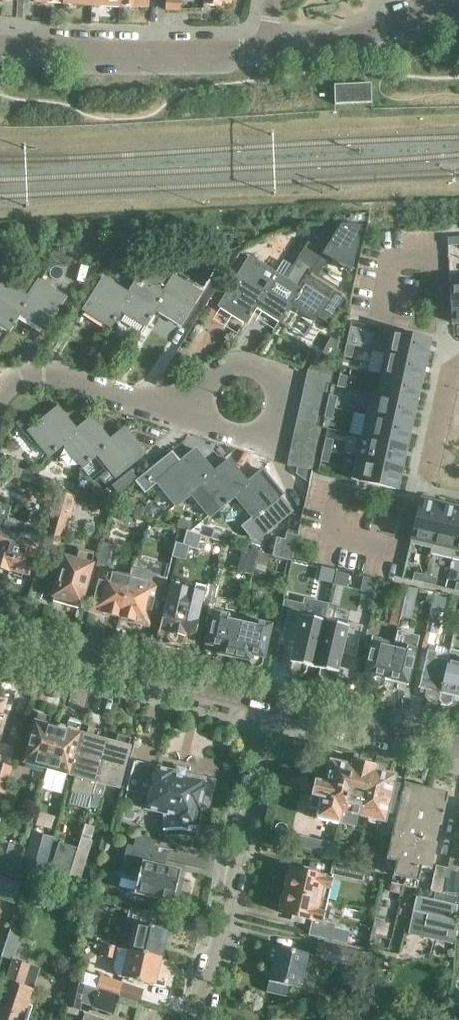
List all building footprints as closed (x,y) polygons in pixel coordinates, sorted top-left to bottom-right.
[(181,0),(165,0),(165,9),(180,10),(181,0)] [(335,103),(371,102),(370,84),(334,85),(335,103)] [(328,243),(340,225),(327,225),(319,238),(328,243)] [(254,304),(255,305),(279,320),(290,304),(289,304),(310,272),(311,272),(313,269),(312,268),(323,252),(308,243),(298,259),(285,279),(275,273),(268,284),(264,289),(254,304)] [(254,304),(264,289),(257,284),(260,279),(268,284),(275,273),(250,255),(238,272),(240,273),(220,305),(245,321),(255,305),(254,304)] [(179,325),(201,291),(193,286),(195,282),(203,287),(218,264),(214,262),(184,263),(179,272),(188,277),(186,281),(176,275),(154,308),(155,308),(179,325)] [(144,325),(155,308),(154,308),(176,275),(180,269),(173,265),(169,270),(162,266),(159,271),(148,264),(140,277),(129,294),(119,309),(144,325)] [(135,264),(130,272),(138,277),(143,269),(135,264)] [(289,304),(290,304),(315,320),(335,288),(311,272),(310,272),(289,304)] [(18,312),(19,313),(44,329),(65,297),(64,296),(72,283),(57,273),(49,286),(40,280),(38,283),(18,312)] [(449,277),(451,323),(458,322),(458,276),(449,277)] [(9,329),(19,313),(18,312),(38,283),(28,277),(19,291),(4,281),(0,288),(0,324),(9,329)] [(109,325),(119,309),(129,294),(105,278),(84,309),(109,325)] [(350,326),(346,344),(364,348),(362,342),(358,330),(357,328),(350,326)] [(384,352),(424,361),(429,339),(384,329),(379,351),(379,352),(383,353),(384,352)] [(346,344),(343,356),(350,357),(353,346),(346,344)] [(383,353),(379,374),(384,375),(419,383),(424,361),(384,352),(383,353)] [(312,361),(309,369),(333,375),(336,359),(319,357),(317,362),(312,361)] [(125,359),(119,369),(127,374),(133,364),(125,359)] [(332,378),(333,375),(309,369),(307,369),(305,380),(330,385),(332,378)] [(339,375),(337,386),(344,388),(347,376),(339,375)] [(379,396),(415,404),(419,383),(384,375),(379,396)] [(330,385),(305,380),(302,390),(328,396),(330,385)] [(328,396),(302,390),(300,401),(326,407),(328,396)] [(365,415),(410,425),(415,404),(379,396),(375,395),(375,394),(370,393),(370,394),(365,415)] [(329,395),(327,406),(334,408),(336,396),(329,395)] [(326,407),(300,401),(298,412),(323,417),(326,407)] [(331,419),(334,408),(327,406),(324,417),(331,419)] [(47,454),(62,442),(62,441),(76,430),(58,407),(28,431),(47,454)] [(321,429),(323,417),(298,412),(295,423),(321,429)] [(405,446),(410,425),(365,415),(360,436),(360,437),(369,439),(370,438),(405,446)] [(81,464),(96,452),(95,452),(109,440),(91,418),(76,430),(62,441),(62,442),(81,464)] [(295,423),(293,432),(319,438),(321,429),(295,423)] [(95,452),(96,452),(114,475),(144,451),(125,428),(109,440),(95,452)] [(319,438),(293,432),(291,442),(316,448),(319,438)] [(323,450),(330,451),(333,440),(326,438),(323,450)] [(365,459),(401,467),(405,446),(370,438),(369,439),(365,458),(365,459)] [(316,448),(291,442),(289,453),(314,458),(316,448)] [(185,496),(200,484),(200,483),(214,472),(196,449),(166,473),(185,496)] [(330,451),(323,450),(321,461),(328,463),(330,451)] [(311,470),(314,458),(289,453),(286,464),(311,470)] [(396,489),(401,467),(365,459),(365,458),(356,456),(356,457),(351,479),(396,489)] [(233,494),(247,482),(229,460),(214,472),(200,483),(200,484),(219,506),(234,494),(233,494)] [(31,482),(34,473),(9,466),(6,475),(31,482)] [(293,511),(280,494),(282,493),(263,470),(247,482),(233,494),(234,494),(252,517),(241,526),(252,539),(258,540),(293,511)] [(54,480),(34,473),(31,482),(52,489),(54,480)] [(77,487),(74,495),(86,499),(89,490),(77,487)] [(92,487),(88,500),(105,505),(109,492),(92,487)] [(71,518),(76,497),(59,491),(45,543),(59,547),(67,517),(71,518)] [(432,549),(442,505),(420,500),(410,544),(431,548),(432,549)] [(11,507),(0,503),(0,568),(9,571),(10,570),(28,575),(39,540),(45,542),(47,532),(41,531),(22,525),(23,523),(8,518),(11,507)] [(458,526),(458,509),(442,505),(432,549),(431,548),(430,553),(431,553),(452,558),(458,526)] [(180,518),(177,527),(186,530),(190,531),(192,522),(180,518)] [(213,529),(211,538),(223,541),(226,532),(213,529)] [(175,541),(171,556),(185,560),(189,547),(197,549),(201,535),(190,531),(186,530),(182,543),(175,541)] [(297,535),(286,532),(280,558),(292,560),(297,535)] [(102,542),(96,562),(109,565),(114,545),(102,542)] [(80,547),(75,561),(64,558),(61,569),(56,568),(52,570),(49,580),(51,583),(57,585),(54,596),(79,603),(91,562),(94,552),(80,547)] [(258,551),(256,555),(253,570),(265,573),(270,555),(258,551)] [(129,579),(119,618),(147,625),(154,598),(166,600),(169,588),(163,586),(165,579),(159,577),(160,576),(132,569),(129,579)] [(119,618),(129,579),(100,571),(90,610),(119,618)] [(412,580),(424,583),(425,575),(414,572),(412,580)] [(437,578),(425,575),(424,583),(435,586),(437,578)] [(204,596),(169,588),(166,600),(159,631),(169,633),(168,639),(169,642),(179,644),(182,643),(184,636),(193,639),(204,596)] [(405,594),(405,593),(396,591),(391,617),(399,619),(405,594)] [(405,594),(399,619),(409,621),(415,596),(405,594)] [(433,594),(430,610),(443,613),(446,598),(433,594)] [(307,666),(313,667),(324,620),(302,615),(303,612),(288,608),(281,639),(294,642),(289,662),(292,662),(290,669),(293,675),(301,677),(306,672),(307,666)] [(228,614),(213,611),(212,611),(211,615),(203,650),(206,655),(212,657),(217,654),(233,657),(241,622),(227,619),(228,614)] [(346,626),(324,620),(313,667),(319,669),(318,675),(320,681),(329,683),(334,679),(335,673),(338,673),(342,653),(355,656),(362,626),(347,622),(346,626)] [(255,626),(241,622),(233,657),(248,661),(250,665),(256,666),(262,663),(271,624),(256,621),(255,626)] [(384,686),(392,648),(379,645),(380,639),(372,637),(364,675),(371,677),(370,682),(373,687),(379,688),(384,686)] [(405,651),(392,648),(384,686),(386,690),(392,691),(398,689),(399,683),(406,685),(415,648),(407,646),(405,651)] [(447,662),(438,699),(441,704),(447,705),(452,703),(453,697),(458,698),(458,651),(450,649),(447,662)] [(438,699),(447,662),(434,659),(436,653),(427,651),(418,688),(425,690),(424,695),(427,701),(433,702),(438,699)] [(45,768),(57,727),(48,725),(50,716),(38,713),(36,721),(34,721),(23,762),(45,768)] [(79,733),(77,733),(80,724),(67,721),(65,729),(57,727),(45,768),(73,775),(79,755),(73,753),(79,733)] [(72,791),(91,797),(95,782),(106,741),(98,738),(100,730),(88,726),(85,735),(84,735),(79,755),(73,775),(76,776),(72,791)] [(95,782),(91,797),(88,806),(98,809),(105,784),(118,788),(129,747),(127,746),(130,738),(117,734),(115,743),(106,741),(95,782)] [(1,743),(0,745),(0,794),(4,795),(20,749),(1,743)] [(367,794),(373,772),(374,764),(353,759),(351,767),(352,767),(340,824),(355,828),(358,815),(368,817),(374,796),(367,794)] [(352,767),(351,767),(331,762),(331,764),(315,760),(311,778),(316,779),(315,783),(313,793),(312,793),(309,807),(318,809),(316,818),(340,824),(352,767)] [(155,767),(134,762),(128,788),(149,793),(145,808),(160,812),(162,831),(169,829),(174,829),(180,829),(188,831),(189,824),(192,824),(196,808),(199,809),(204,787),(187,783),(188,779),(183,778),(185,770),(176,768),(174,776),(171,775),(172,771),(155,767)] [(374,796),(368,817),(379,820),(376,831),(392,834),(403,785),(392,782),(393,776),(373,772),(367,794),(374,796)] [(404,782),(403,785),(392,834),(388,852),(387,859),(383,873),(393,875),(405,878),(426,787),(404,782)] [(426,787),(405,878),(417,881),(422,861),(431,863),(436,843),(434,843),(439,825),(440,825),(448,793),(426,787)] [(18,820),(15,833),(25,835),(28,823),(18,820)] [(84,824),(82,833),(90,836),(93,826),(84,824)] [(449,859),(448,866),(448,867),(443,893),(458,897),(458,879),(458,830),(455,830),(450,859),(449,859)] [(322,848),(323,838),(297,835),(296,845),(322,848)] [(109,838),(102,836),(98,850),(104,852),(109,838)] [(81,837),(67,887),(83,891),(87,880),(80,878),(92,841),(81,837)] [(32,838),(24,871),(43,876),(51,844),(32,838)] [(13,850),(15,845),(2,841),(1,847),(0,847),(0,868),(19,873),(24,853),(13,850)] [(67,885),(77,848),(60,842),(48,879),(67,885)] [(324,855),(332,857),(335,844),(327,842),(324,855)] [(335,844),(332,857),(340,858),(343,846),(335,844)] [(137,884),(132,899),(171,909),(172,901),(177,902),(182,882),(177,880),(179,875),(163,871),(165,862),(126,851),(119,879),(137,884)] [(386,859),(378,857),(374,871),(383,873),(386,859)] [(448,866),(449,859),(447,868),(435,865),(431,884),(430,890),(435,892),(443,893),(448,867),(448,866)] [(285,890),(327,900),(330,888),(332,879),(333,875),(362,881),(365,869),(333,861),(330,871),(304,866),(302,872),(290,869),(285,890)] [(20,885),(0,879),(0,902),(13,906),(20,885)] [(322,922),(327,900),(285,890),(280,912),(292,915),(291,921),(304,923),(305,918),(322,922)] [(458,897),(443,893),(435,892),(433,899),(416,895),(412,911),(408,934),(455,944),(456,924),(454,924),(456,913),(457,905),(458,902),(458,897)] [(106,931),(103,943),(128,949),(159,957),(166,929),(147,925),(150,912),(131,907),(124,936),(106,931)] [(11,927),(7,940),(1,956),(13,959),(18,943),(23,931),(11,927)] [(352,966),(356,950),(317,941),(314,957),(352,966)] [(128,949),(103,943),(100,955),(114,959),(113,967),(114,971),(116,973),(118,975),(121,977),(153,984),(159,957),(128,949)] [(274,962),(268,985),(267,992),(284,996),(287,984),(299,987),(307,954),(271,945),(268,960),(274,962)] [(26,964),(13,960),(0,1000),(0,1019),(23,1019),(33,989),(23,986),(30,965),(26,964)] [(119,996),(122,983),(99,975),(95,988),(119,996)] [(65,1007),(79,1010),(86,985),(71,980),(65,1007)] [(92,1008),(115,1015),(120,997),(97,989),(92,1008)]
